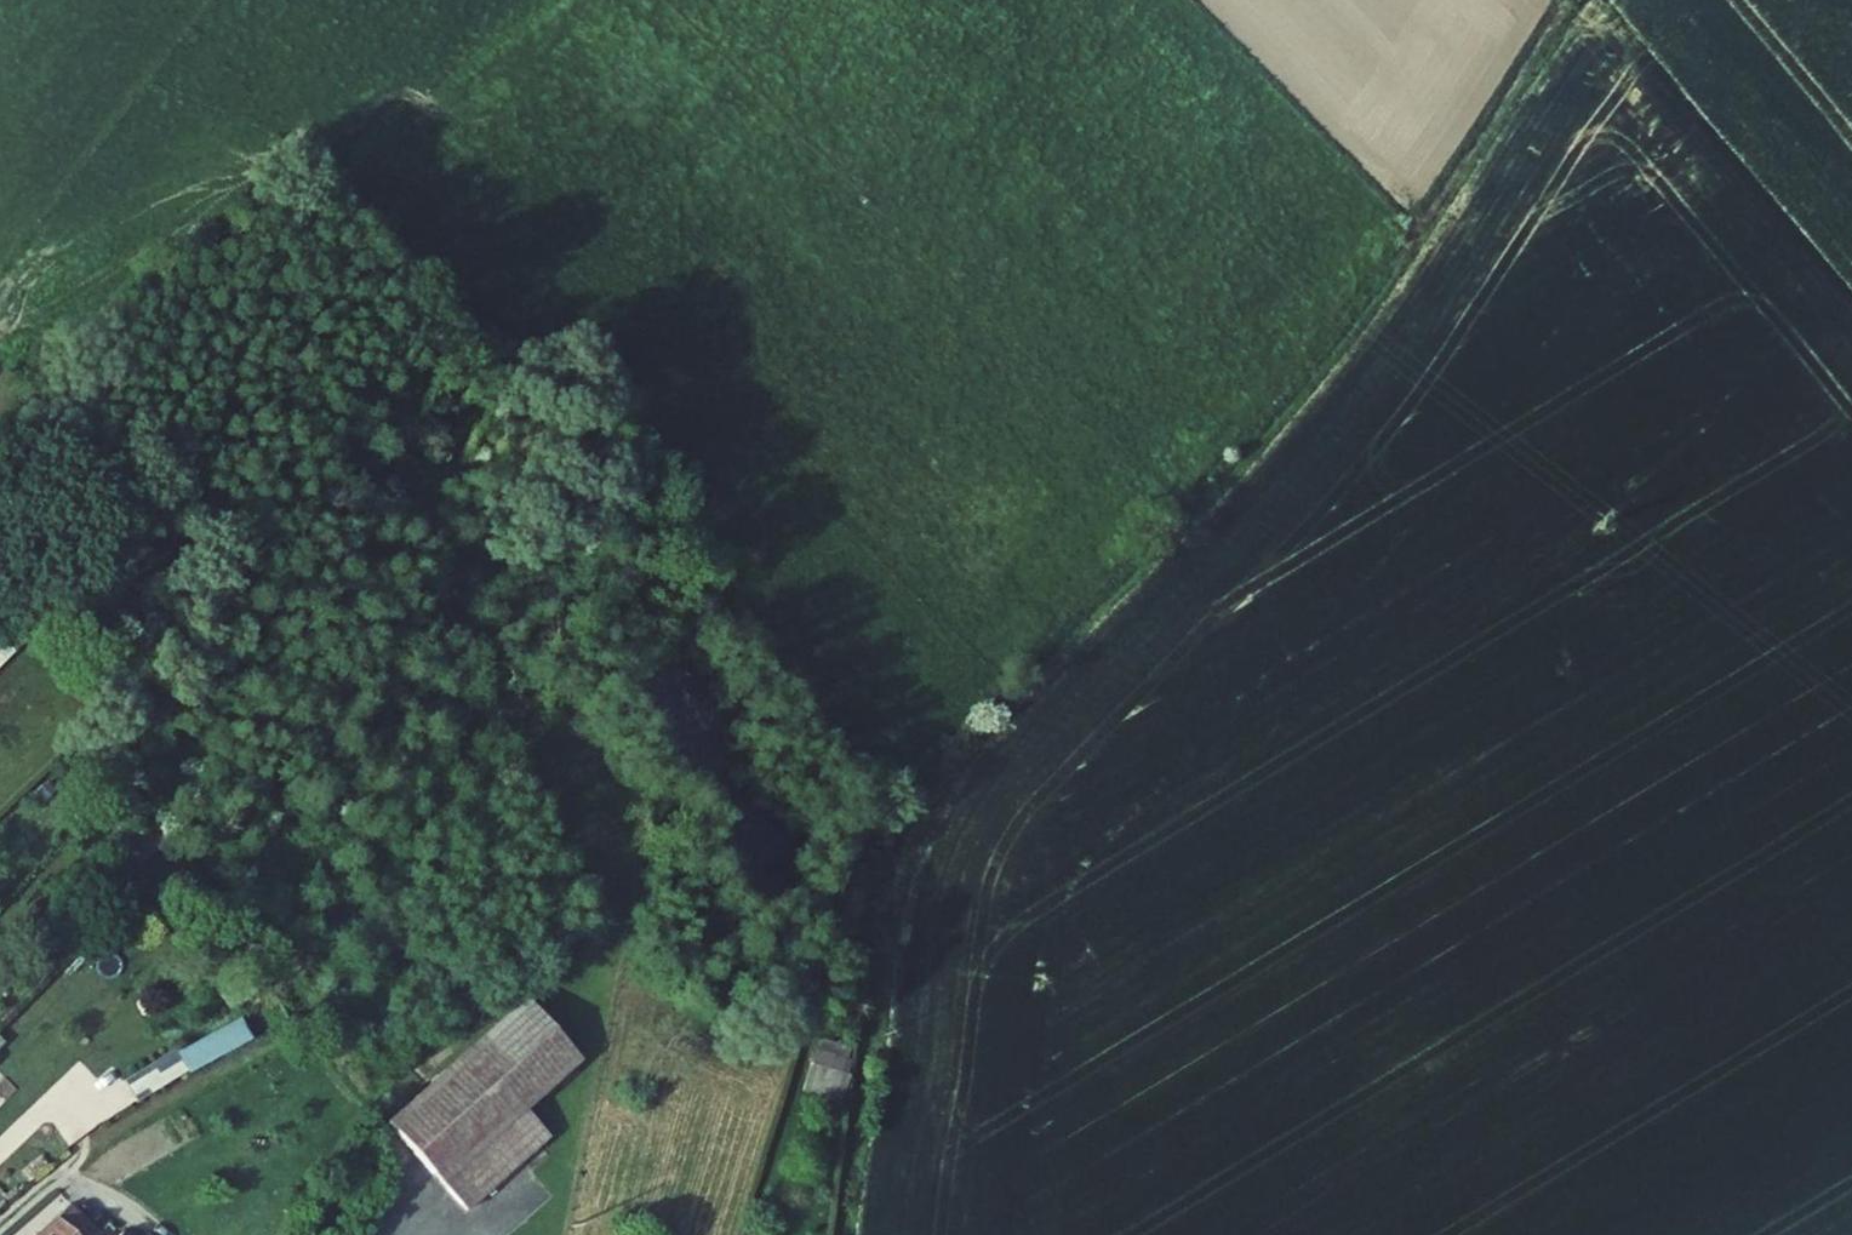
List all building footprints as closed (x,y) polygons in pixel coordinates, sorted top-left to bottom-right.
[(575,1064),(520,1005),(385,1135),(467,1219),(549,1142),(523,1115),(575,1064)] [(182,1051),(164,1034),(121,1078),(139,1096),(182,1051)] [(841,1099),(854,1058),(819,1046),(806,1088),(841,1099)] [(70,1210),(46,1234),(96,1234),(70,1210)]
